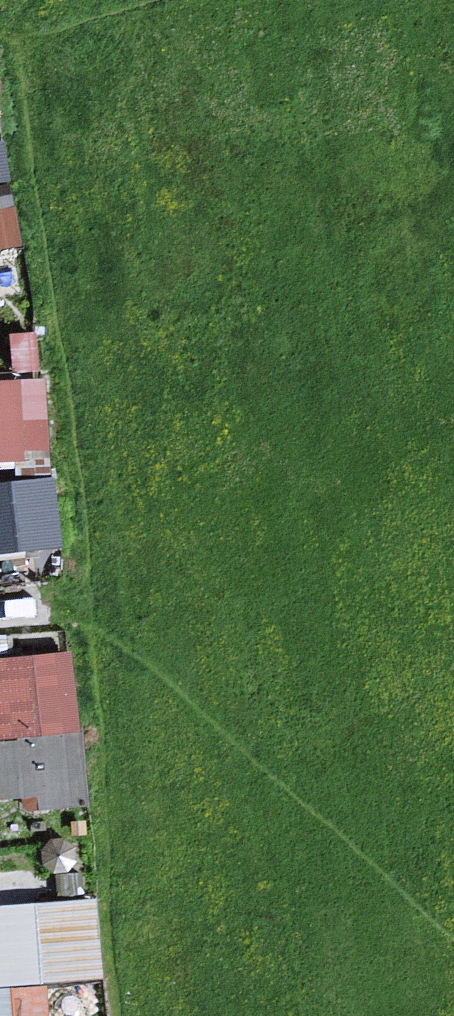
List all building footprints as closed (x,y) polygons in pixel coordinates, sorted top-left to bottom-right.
[(16,187),(10,146),(0,147),(0,190),(16,187)] [(17,197),(0,200),(0,260),(27,255),(17,197)] [(0,274),(0,302),(21,298),(16,271),(0,274)] [(36,377),(32,342),(14,344),(18,379),(36,377)] [(37,385),(0,388),(0,471),(16,470),(17,484),(46,481),(37,385)] [(0,493),(0,560),(54,554),(48,489),(0,493)] [(0,671),(0,745),(78,738),(71,665),(0,671)] [(0,749),(0,807),(40,803),(41,817),(86,813),(79,741),(0,749)] [(0,916),(0,993),(102,985),(96,908),(0,916)] [(48,995),(0,999),(0,1015),(50,1015),(48,995)]
